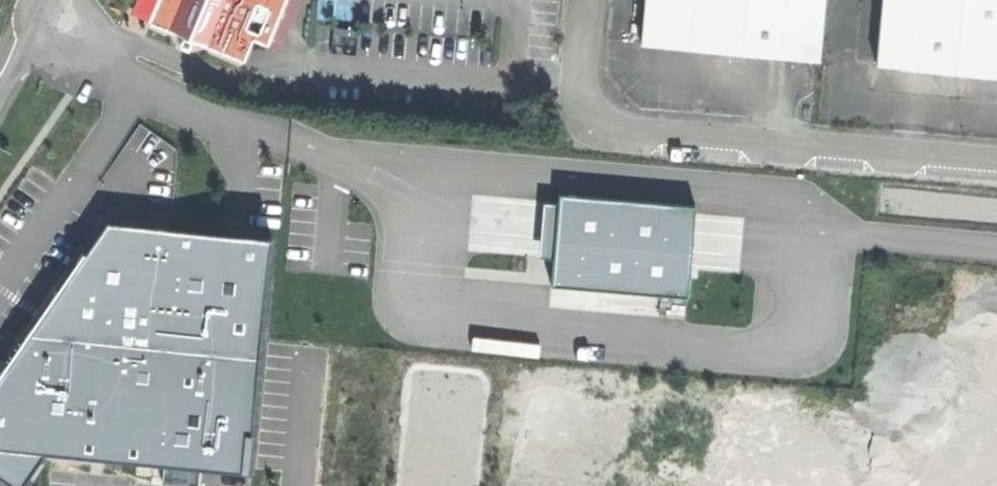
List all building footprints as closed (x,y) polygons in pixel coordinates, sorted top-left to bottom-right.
[(154,22),(247,61),(257,38),(283,48),(303,0),(163,0),(154,22)] [(824,56),(829,0),(649,0),(646,40),(738,48),(824,56)] [(882,61),(969,69),(996,71),(996,0),(888,0),(882,61)] [(692,210),(539,200),(533,282),(686,293),(692,210)] [(21,485),(22,485),(47,450),(97,454),(252,469),(274,237),(108,222),(0,379),(0,473),(21,485)]
